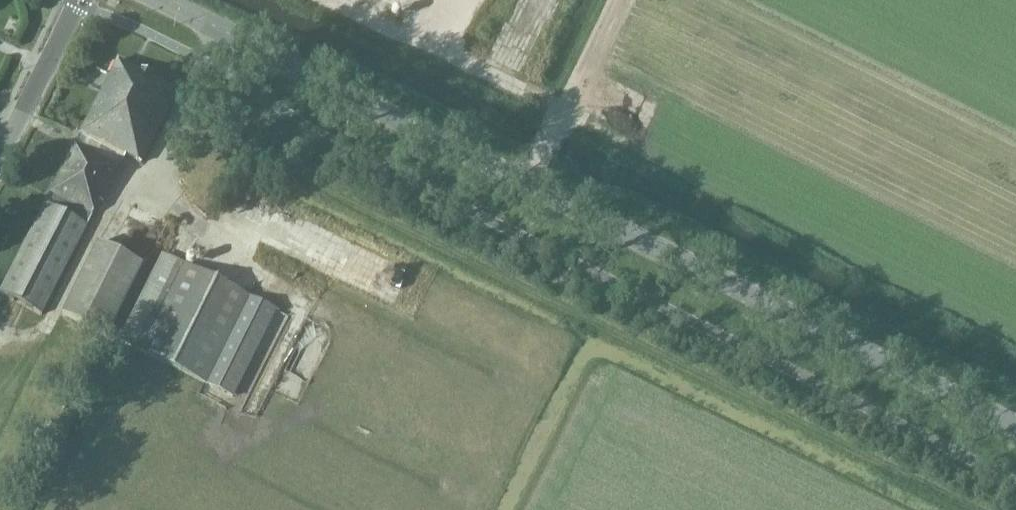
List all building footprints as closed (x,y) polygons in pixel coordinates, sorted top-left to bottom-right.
[(133,164),(134,163),(140,164),(176,93),(116,61),(79,137),(123,159),(133,164)] [(123,159),(79,137),(74,144),(48,195),(49,195),(0,291),(0,295),(41,315),(99,202),(102,204),(120,168),(119,167),(123,159)] [(97,243),(61,316),(106,338),(141,266),(97,243)] [(161,255),(119,341),(233,397),(276,312),(161,255)]
